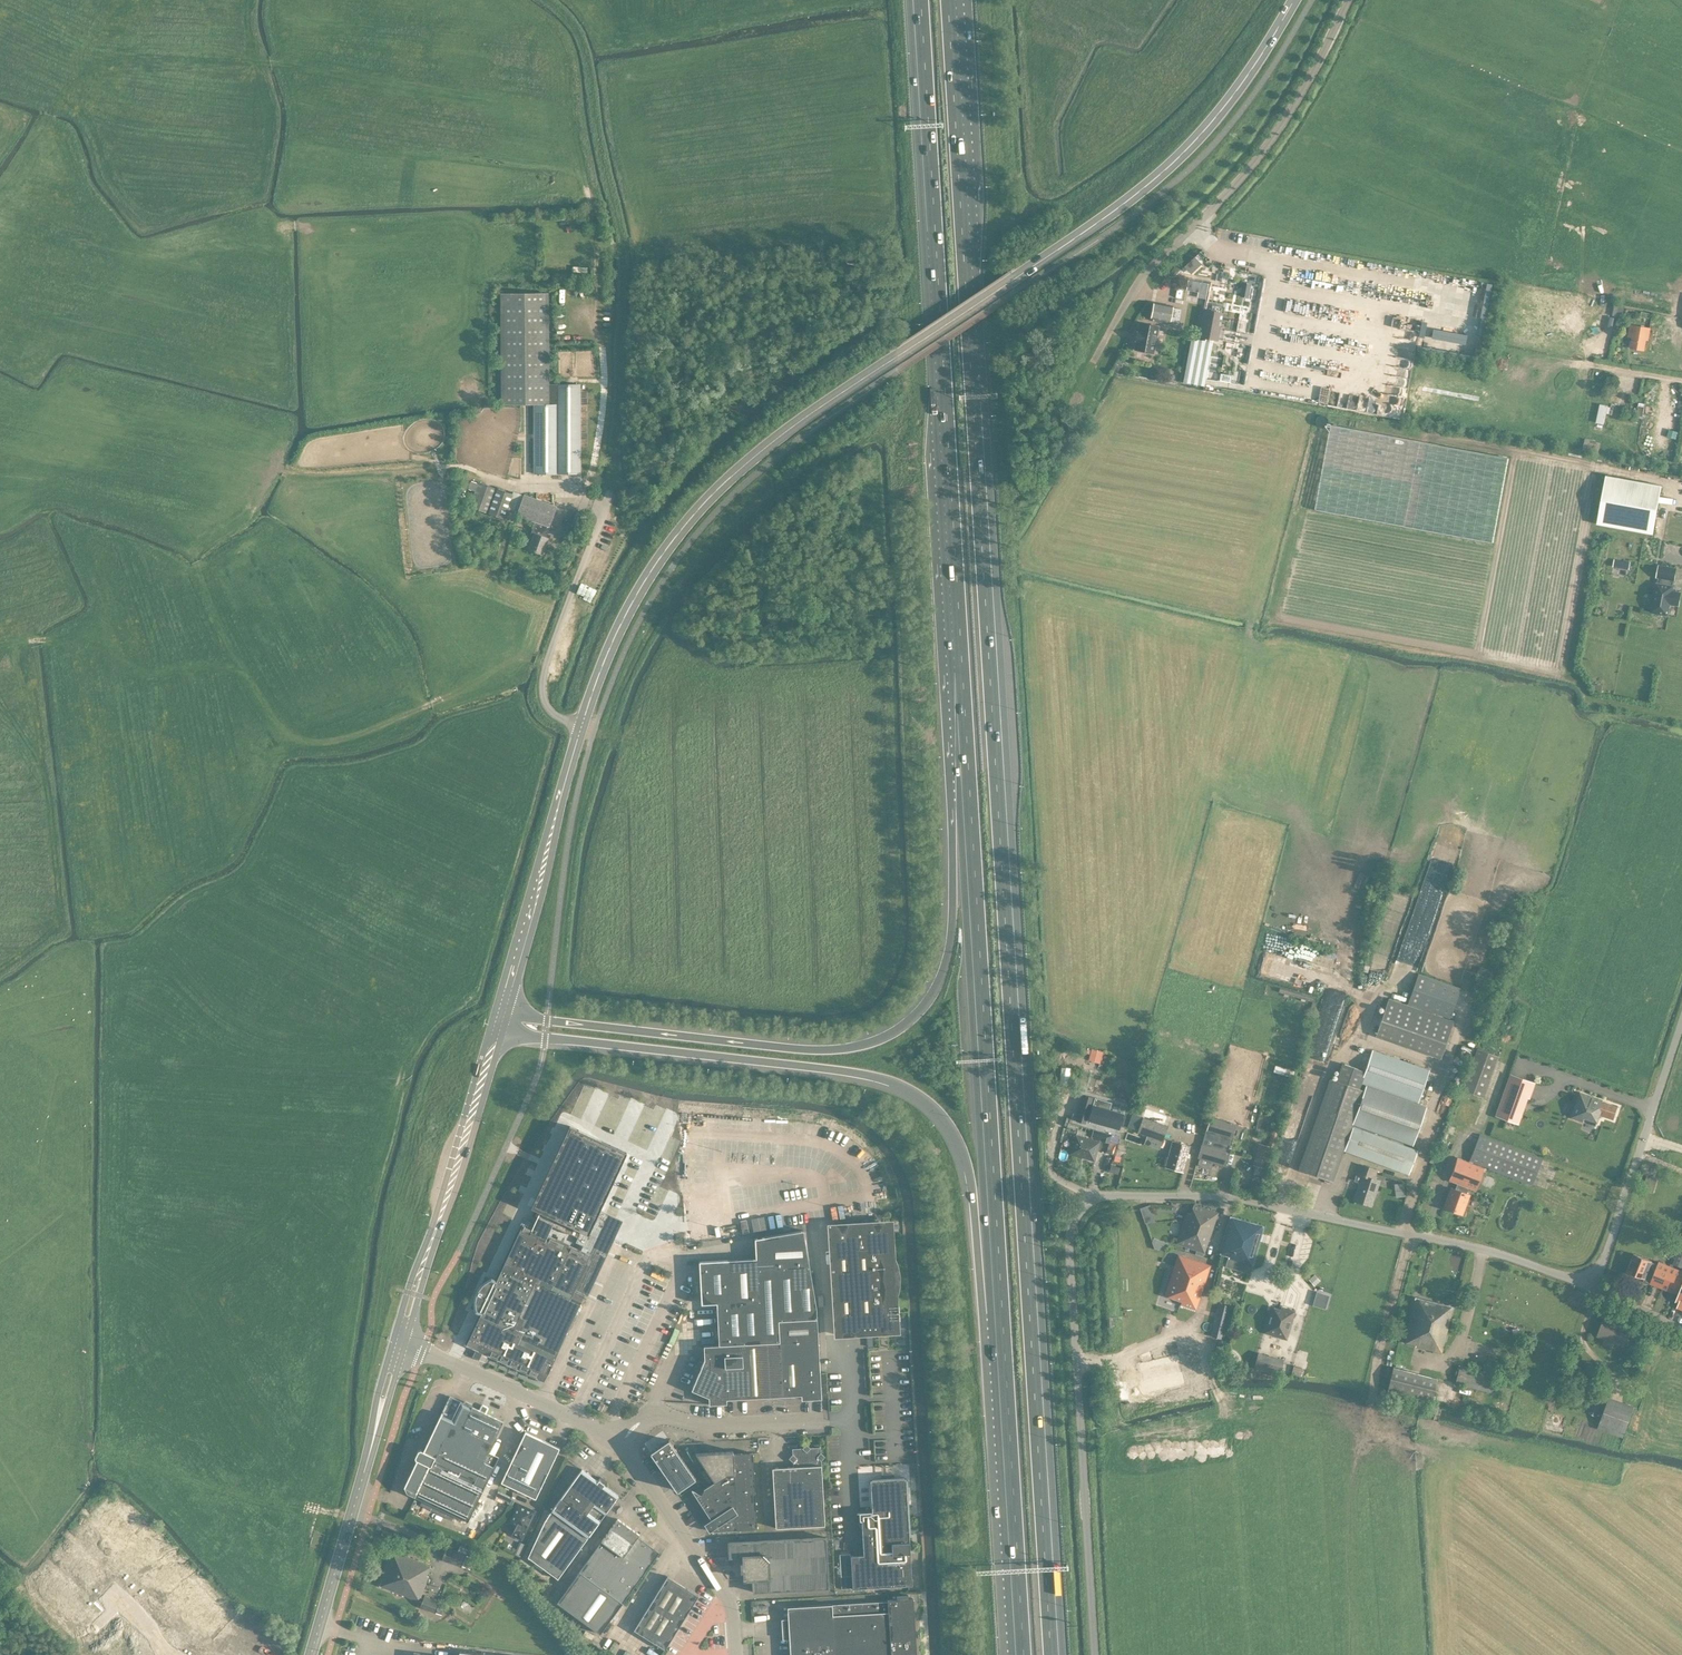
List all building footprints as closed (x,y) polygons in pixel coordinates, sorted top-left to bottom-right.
[(1189,262),(1184,266),(1190,273),(1195,268),(1201,263),(1194,256),(1189,262)] [(1198,292),(1199,281),(1188,279),(1186,290),(1198,292)] [(502,296),(503,406),(535,406),(548,406),(548,384),(548,295),(502,296)] [(1170,321),(1173,306),(1153,302),(1150,318),(1152,318),(1152,320),(1161,322),(1161,320),(1170,321)] [(1204,310),(1199,336),(1217,340),(1222,313),(1223,306),(1212,304),(1211,311),(1204,310)] [(1615,305),(1613,315),(1622,317),(1624,307),(1615,305)] [(1677,322),(1657,319),(1652,348),(1672,351),(1677,322)] [(1137,332),(1135,340),(1136,340),(1134,349),(1153,353),(1158,326),(1139,323),(1137,332)] [(1630,347),(1643,350),(1646,335),(1648,336),(1649,329),(1630,325),(1628,336),(1632,337),(1630,347)] [(1434,328),(1430,346),(1464,353),(1468,335),(1434,328)] [(1212,341),(1190,337),(1182,382),(1204,386),(1212,341)] [(578,384),(548,384),(548,406),(535,406),(535,474),(578,474),(578,384)] [(1492,542),(1508,458),(1330,425),(1314,510),(1492,542)] [(1585,439),(1582,449),(1592,452),(1595,441),(1585,439)] [(1652,533),(1661,485),(1605,475),(1597,523),(1652,533)] [(470,481),(467,489),(474,491),(476,483),(470,481)] [(479,484),(470,508),(486,513),(495,490),(479,484)] [(497,491),(489,514),(505,520),(513,496),(497,491)] [(524,494),(516,515),(535,521),(530,536),(526,534),(522,547),(528,549),(542,554),(548,537),(544,536),(547,526),(549,526),(556,506),(524,494)] [(578,527),(583,514),(577,511),(571,525),(578,527)] [(565,535),(562,542),(569,544),(571,537),(565,535)] [(1676,568),(1658,565),(1656,577),(1658,577),(1657,583),(1656,582),(1651,612),(1667,615),(1669,603),(1678,605),(1681,592),(1672,590),(1673,586),(1672,585),(1673,580),(1674,580),(1676,568)] [(1601,694),(1602,687),(1593,685),(1591,692),(1601,694)] [(1459,989),(1417,975),(1407,1004),(1449,1019),(1459,989)] [(1453,1022),(1389,1000),(1376,1037),(1440,1059),(1453,1022)] [(1481,1048),(1465,1090),(1484,1096),(1499,1055),(1481,1048)] [(1090,1049),(1087,1060),(1099,1063),(1102,1053),(1090,1049)] [(1364,1091),(1366,1085),(1418,1103),(1429,1071),(1372,1051),(1365,1072),(1349,1066),(1342,1064),(1335,1081),(1330,1079),(1299,1170),(1332,1182),(1350,1128),(1352,1123),(1364,1091)] [(1511,1075),(1496,1116),(1517,1123),(1526,1097),(1528,1098),(1534,1083),(1511,1075)] [(1425,1106),(1418,1103),(1366,1085),(1364,1091),(1352,1123),(1411,1145),(1425,1106)] [(1580,1092),(1571,1117),(1574,1118),(1583,1121),(1585,1118),(1596,1122),(1595,1126),(1596,1126),(1600,1115),(1613,1119),(1618,1107),(1603,1101),(1603,1100),(1601,1100),(1580,1092)] [(1084,1095),(1076,1120),(1085,1123),(1092,1097),(1084,1095)] [(1094,1097),(1088,1120),(1118,1128),(1122,1114),(1109,1110),(1111,1102),(1094,1097)] [(828,1189),(830,1226),(884,1223),(889,1222),(887,1194),(887,1193),(895,1194),(893,1187),(890,1177),(887,1171),(885,1166),(878,1156),(875,1152),(871,1148),(865,1152),(848,1137),(828,1126),(807,1118),(786,1115),(701,1108),(701,1107),(680,1105),(684,1177),(696,1178),(828,1189)] [(1167,1126),(1143,1117),(1137,1132),(1162,1141),(1167,1126)] [(1209,1119),(1208,1121),(1206,1129),(1198,1157),(1199,1158),(1197,1165),(1210,1169),(1213,1162),(1224,1165),(1232,1134),(1234,1126),(1209,1119)] [(466,1345),(466,1346),(475,1350),(473,1357),(485,1362),(488,1356),(531,1378),(542,1383),(543,1383),(584,1294),(590,1282),(593,1284),(619,1228),(596,1217),(600,1210),(611,1185),(626,1152),(585,1133),(578,1130),(569,1126),(561,1143),(557,1150),(541,1185),(539,1190),(531,1208),(534,1209),(532,1215),(528,1213),(523,1223),(522,1224),(520,1229),(511,1250),(510,1249),(495,1281),(494,1280),(493,1280),(491,1279),(489,1280),(487,1280),(485,1281),(484,1283),(482,1284),(481,1285),(480,1287),(479,1289),(478,1290),(477,1292),(476,1294),(476,1296),(475,1298),(475,1300),(475,1302),(475,1304),(475,1306),(476,1308),(476,1309),(479,1311),(480,1311),(481,1312),(466,1345)] [(1414,1152),(1360,1132),(1351,1128),(1344,1150),(1407,1173),(1414,1152)] [(1092,1129),(1091,1135),(1101,1138),(1100,1140),(1109,1143),(1110,1140),(1111,1135),(1092,1129)] [(1094,1161),(1099,1142),(1075,1135),(1069,1154),(1094,1161)] [(1462,1214),(1469,1195),(1465,1194),(1468,1188),(1475,1190),(1482,1172),(1486,1173),(1488,1168),(1531,1184),(1541,1159),(1480,1136),(1469,1163),(1457,1158),(1449,1180),(1457,1184),(1455,1190),(1450,1188),(1443,1207),(1462,1214)] [(1109,1143),(1106,1152),(1112,1154),(1114,1155),(1117,1143),(1110,1140),(1109,1143)] [(1182,1172),(1190,1146),(1172,1141),(1165,1167),(1182,1172)] [(1354,1181),(1359,1183),(1353,1200),(1370,1206),(1379,1181),(1373,1179),(1376,1170),(1359,1164),(1354,1181)] [(1117,1174),(1119,1168),(1111,1165),(1109,1172),(1117,1174)] [(1543,1165),(1543,1188),(1553,1188),(1553,1165),(1543,1165)] [(1653,1193),(1657,1180),(1646,1177),(1642,1190),(1653,1193)] [(1404,1182),(1395,1183),(1397,1197),(1406,1196),(1404,1182)] [(1187,1212),(1181,1228),(1209,1238),(1218,1212),(1194,1204),(1190,1214),(1187,1212)] [(1153,1221),(1151,1206),(1143,1208),(1145,1222),(1153,1221)] [(1249,1273),(1251,1265),(1263,1226),(1231,1217),(1230,1217),(1219,1255),(1228,1258),(1226,1266),(1249,1273)] [(830,1226),(829,1226),(834,1309),(835,1334),(866,1332),(868,1332),(872,1332),(877,1332),(877,1338),(887,1337),(887,1331),(891,1330),(889,1309),(895,1309),(895,1294),(895,1292),(896,1288),(897,1282),(897,1277),(896,1272),(895,1268),(894,1264),(892,1259),(891,1245),(885,1245),(884,1223),(830,1226)] [(1203,1253),(1204,1254),(1209,1238),(1181,1228),(1175,1243),(1196,1251),(1203,1253)] [(817,1318),(816,1308),(803,1230),(754,1239),(755,1258),(699,1261),(701,1304),(716,1303),(719,1345),(779,1341),(778,1320),(817,1318)] [(1165,1250),(1167,1242),(1153,1237),(1152,1242),(1154,1248),(1165,1250)] [(1681,1268),(1681,1245),(1673,1264),(1681,1268)] [(1678,1295),(1681,1285),(1681,1271),(1659,1261),(1657,1264),(1649,1261),(1650,1260),(1633,1253),(1626,1271),(1644,1278),(1643,1280),(1678,1295)] [(1179,1305),(1189,1309),(1194,1310),(1210,1266),(1177,1255),(1163,1296),(1180,1302),(1179,1305)] [(1309,1279),(1314,1285),(1319,1280),(1314,1275),(1309,1279)] [(1326,1308),(1330,1294),(1317,1291),(1313,1305),(1326,1308)] [(1441,1353),(1452,1309),(1452,1307),(1415,1298),(1403,1344),(1441,1353)] [(1217,1319),(1229,1321),(1232,1307),(1220,1304),(1217,1319)] [(1281,1307),(1281,1310),(1271,1307),(1263,1332),(1286,1339),(1294,1311),(1281,1307)] [(817,1318),(778,1320),(779,1341),(782,1396),(801,1395),(801,1399),(821,1398),(817,1318)] [(1623,1345),(1629,1328),(1604,1319),(1597,1336),(1623,1345)] [(709,1404),(726,1403),(726,1399),(782,1396),(779,1341),(719,1345),(703,1346),(704,1359),(691,1390),(708,1397),(709,1404)] [(1196,1344),(1138,1357),(1146,1393),(1204,1380),(1196,1344)] [(1283,1362),(1257,1355),(1254,1366),(1280,1373),(1283,1362)] [(1495,1374),(1460,1366),(1456,1385),(1491,1393),(1495,1374)] [(1431,1401),(1436,1380),(1392,1369),(1386,1391),(1431,1401)] [(479,1410),(449,1396),(430,1437),(484,1462),(503,1421),(485,1413),(487,1408),(487,1407),(483,1405),(481,1406),(479,1410)] [(1595,1416),(1603,1403),(1596,1399),(1588,1412),(1595,1416)] [(1623,1437),(1633,1407),(1610,1399),(1598,1428),(1623,1437)] [(597,1409),(604,1413),(608,1406),(600,1402),(597,1409)] [(525,1432),(501,1482),(535,1498),(559,1448),(525,1432)] [(416,1460),(404,1487),(405,1492),(467,1522),(494,1466),(484,1462),(430,1437),(423,1451),(420,1450),(418,1450),(415,1457),(415,1460),(416,1460)] [(652,1451),(650,1452),(652,1455),(677,1491),(695,1478),(668,1440),(666,1441),(667,1441),(652,1451)] [(825,1526),(821,1461),(825,1457),(820,1453),(820,1448),(811,1448),(807,1444),(803,1448),(793,1449),(793,1454),(790,1459),(793,1462),(793,1467),(773,1468),(777,1528),(825,1526)] [(709,1532),(717,1527),(721,1531),(757,1529),(754,1453),(733,1454),(733,1451),(697,1454),(691,1461),(708,1486),(704,1489),(701,1495),(692,1492),(700,1500),(711,1519),(704,1524),(709,1532)] [(557,1579),(587,1537),(618,1496),(604,1485),(606,1482),(600,1477),(598,1481),(582,1469),(551,1511),(545,1521),(528,1557),(557,1579)] [(842,1589),(913,1584),(906,1477),(870,1479),(872,1511),(859,1512),(860,1520),(862,1520),(864,1554),(851,1555),(851,1553),(840,1554),(842,1589)] [(521,1539),(525,1531),(534,1511),(517,1503),(508,1523),(516,1527),(512,1535),(521,1539)] [(622,1603),(650,1566),(659,1553),(638,1537),(639,1535),(618,1519),(579,1572),(557,1602),(600,1634),(622,1603)] [(745,1571),(745,1579),(746,1580),(754,1579),(755,1593),(829,1588),(826,1538),(729,1542),(730,1558),(744,1557),(745,1564),(742,1565),(743,1571),(745,1571)] [(147,1539),(124,1562),(156,1594),(180,1570),(147,1539)] [(461,1566),(466,1555),(446,1548),(442,1560),(461,1566)] [(419,1600),(430,1565),(392,1551),(379,1586),(419,1600)] [(96,1555),(88,1563),(93,1568),(101,1560),(96,1555)] [(75,1560),(62,1573),(81,1592),(94,1579),(94,1578),(75,1560)] [(62,1573),(49,1586),(68,1605),(81,1592),(62,1573)] [(184,1574),(174,1584),(179,1589),(189,1579),(184,1574)] [(664,1649),(698,1596),(667,1576),(633,1630),(664,1649)] [(165,1593),(157,1601),(171,1615),(179,1607),(165,1593)] [(912,1599),(908,1599),(908,1595),(896,1596),(897,1599),(887,1600),(887,1601),(787,1607),(790,1654),(915,1654),(912,1599)] [(444,1607),(438,1605),(439,1602),(424,1597),(421,1607),(435,1613),(441,1615),(444,1607)] [(216,1599),(213,1610),(220,1612),(223,1601),(216,1599)] [(179,1649),(194,1654),(195,1654),(199,1654),(200,1654),(210,1620),(190,1614),(179,1649)] [(99,1638),(116,1654),(119,1654),(136,1638),(117,1618),(99,1638)] [(200,1654),(222,1654),(230,1626),(210,1620),(200,1654)] [(64,1627),(59,1632),(67,1640),(72,1635),(64,1627)] [(73,1638),(68,1643),(77,1651),(81,1645),(73,1638)]
